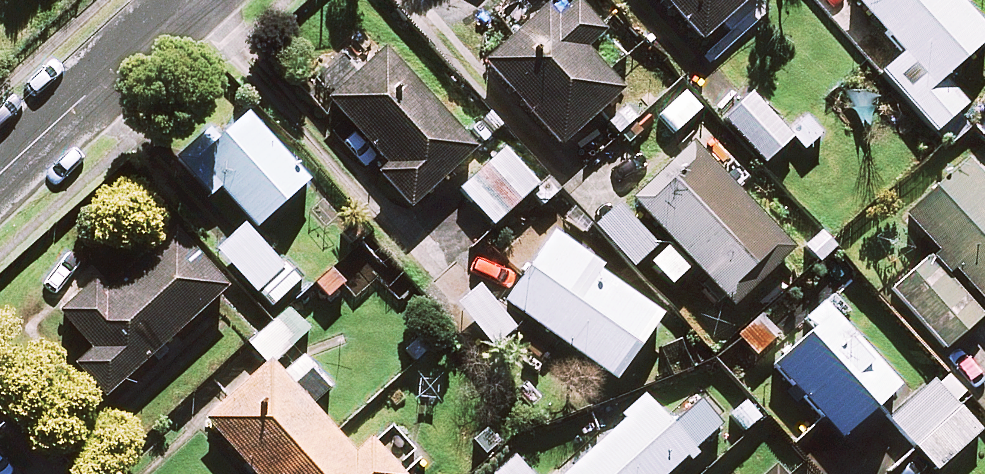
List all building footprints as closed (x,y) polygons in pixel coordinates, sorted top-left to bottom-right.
[(702,47),(755,0),(661,0),(702,47)] [(957,0),(853,0),(904,57),(883,77),(936,137),(967,109),(944,84),(984,48),(984,32),(957,0)] [(605,37),(576,4),(555,22),(547,12),(487,65),(562,150),(624,96),(586,53),(605,37)] [(387,53),(359,80),(337,56),(309,82),(343,119),(390,170),(380,180),(412,215),(479,153),(387,53)] [(786,135),(724,70),(698,95),(778,178),(823,135),(805,117),(786,135)] [(312,184),(248,115),(221,141),(210,129),(174,163),(210,200),(220,190),(260,233),(312,184)] [(973,129),(984,142),(984,118),(973,129)] [(792,256),(692,150),(633,205),(671,245),(649,265),(672,289),(693,269),(733,311),(792,256)] [(539,190),(507,153),(462,193),(494,229),(539,190)] [(967,168),(909,219),(984,307),(984,189),(967,168)] [(300,284),(244,229),(219,255),(275,310),(300,284)] [(229,293),(177,234),(116,288),(106,276),(61,316),(96,355),(78,371),(106,403),(229,293)] [(662,321),(551,240),(505,304),(616,384),(662,321)] [(984,320),(932,260),(894,293),(947,353),(984,320)] [(517,329),(481,291),(459,311),(495,350),(517,329)] [(902,393),(827,306),(812,320),(821,330),(776,368),(842,444),(902,393)] [(762,309),(733,334),(759,365),(788,339),(762,309)] [(422,462),(392,428),(355,461),(310,411),(330,393),(292,349),(308,335),(290,314),(252,347),(271,367),(207,424),(252,473),(408,473),(422,462)] [(955,406),(966,396),(948,377),(937,387),(934,384),(891,423),(937,473),(980,434),(955,406)] [(645,401),(563,473),(673,473),(721,430),(701,407),(673,432),(645,401)] [(515,458),(497,473),(530,473),(515,458)]
